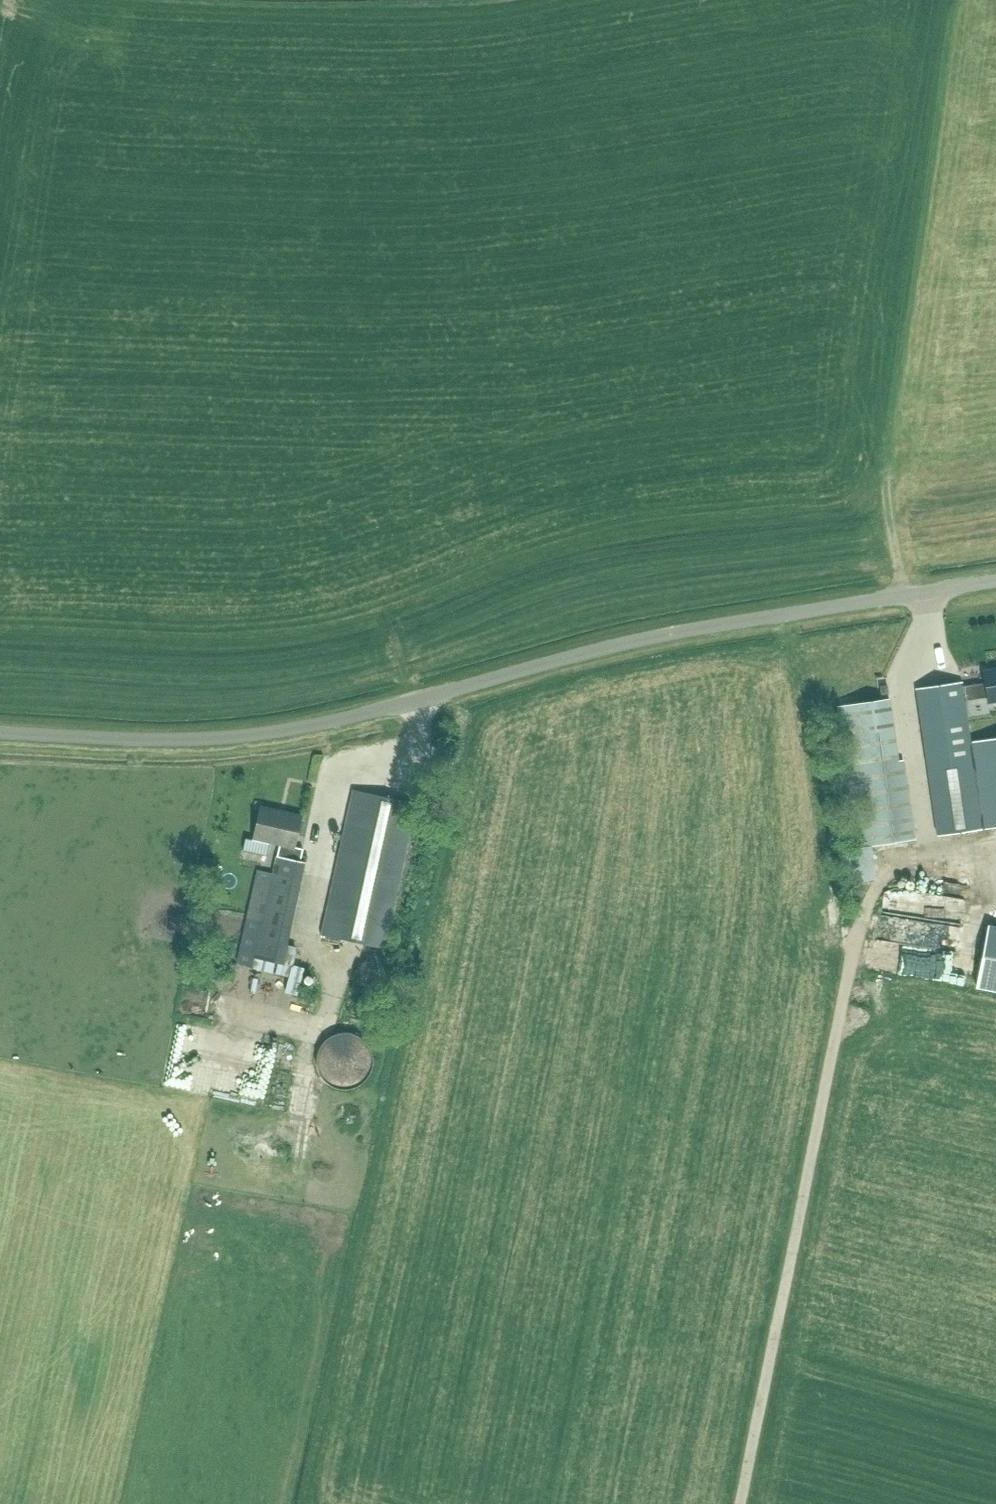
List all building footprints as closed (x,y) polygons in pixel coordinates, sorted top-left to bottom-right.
[(922,380),(930,382),(936,360),(928,358),(922,380)] [(926,417),(927,394),(918,394),(917,416),(926,417)] [(983,669),(985,683),(962,687),(961,682),(917,689),(938,835),(995,826),(995,753),(972,757),(964,700),(987,697),(988,701),(995,699),(995,667),(983,669)] [(887,686),(879,687),(880,695),(888,693),(887,686)] [(902,759),(857,766),(870,844),(914,838),(902,759)] [(383,948),(415,804),(353,790),(321,934),(383,948)] [(302,849),(293,847),(301,817),(300,817),(300,816),(260,807),(252,837),(253,838),(253,840),(279,846),(273,874),(257,870),(236,965),(289,977),(295,950),(285,948),(304,863),(299,862),(302,849)] [(974,987),(995,991),(995,925),(987,924),(974,987)] [(316,1056),(316,1061),(316,1066),(318,1070),(319,1075),(322,1079),(325,1082),(329,1085),(333,1087),(337,1089),(342,1089),(347,1089),(351,1089),(356,1087),(360,1085),(364,1082),(367,1079),(369,1075),(371,1070),(372,1066),(373,1061),(372,1056),(371,1052),(369,1048),(367,1044),(364,1040),(360,1037),(356,1035),(351,1034),(347,1033),(342,1033),(337,1034),(333,1035),(329,1037),(325,1040),(322,1044),(319,1048),(318,1052),(316,1056)]
